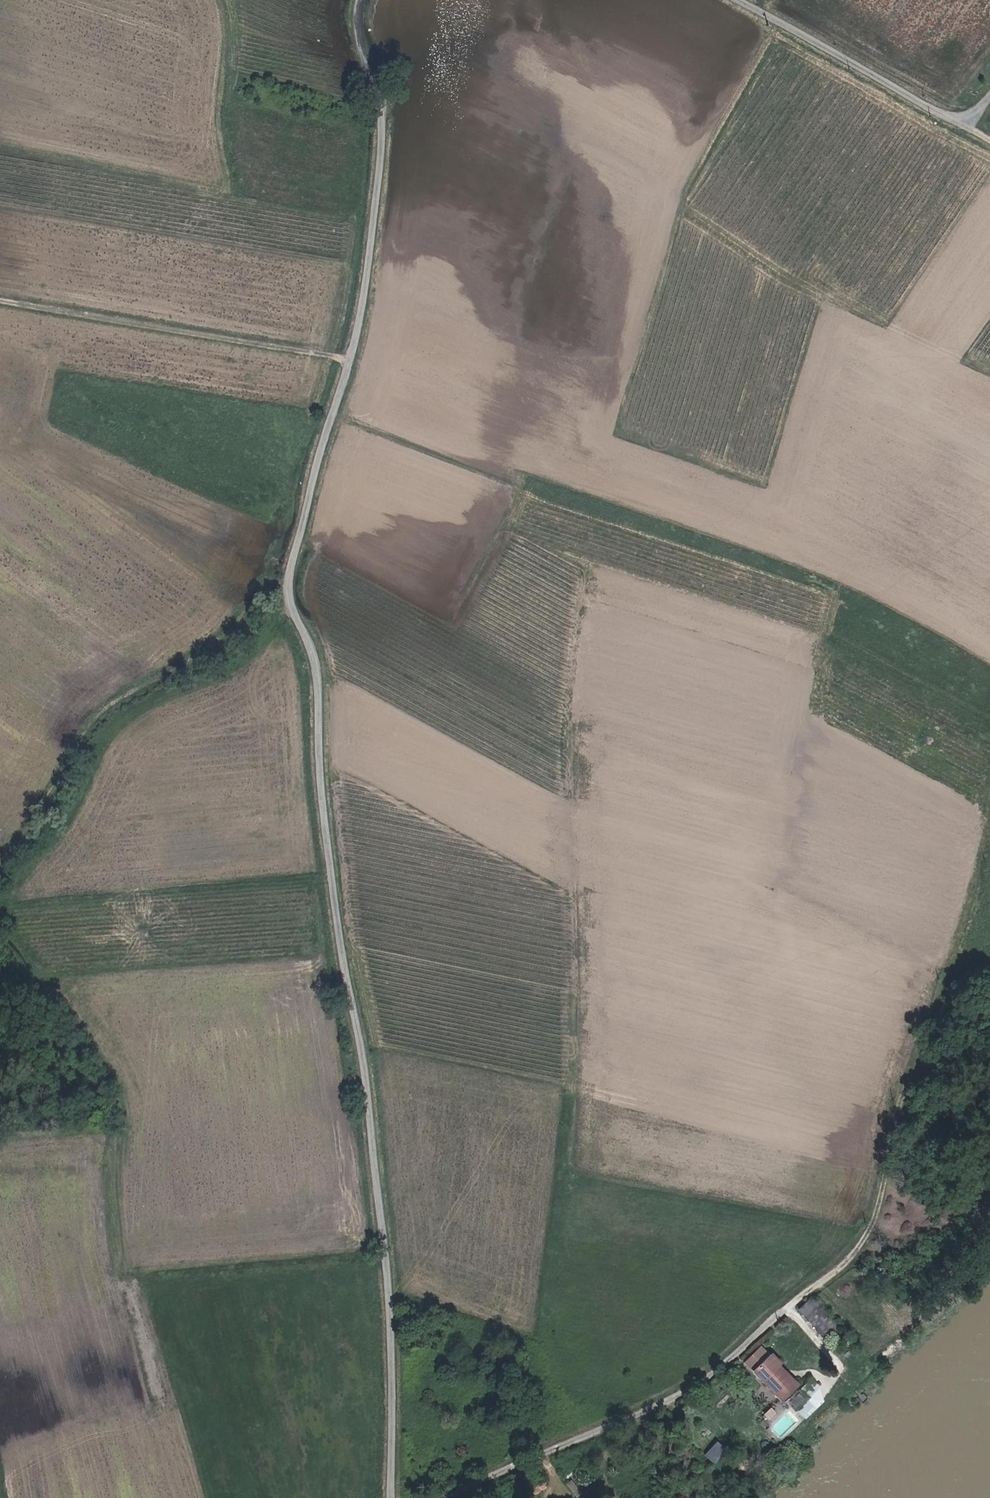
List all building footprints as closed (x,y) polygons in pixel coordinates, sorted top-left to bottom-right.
[(825,272),(812,264),(806,274),(818,282),(825,272)] [(798,1308),(823,1334),(834,1323),(809,1297),(798,1308)] [(777,1361),(759,1342),(742,1357),(760,1377),(777,1361)] [(760,1377),(777,1395),(795,1380),(777,1361),(760,1377)] [(792,1395),(798,1403),(804,1398),(812,1408),(825,1396),(811,1379),(792,1395)] [(780,1437),(799,1418),(780,1399),(761,1417),(780,1437)] [(718,1438),(704,1453),(722,1469),(736,1454),(718,1438)]
